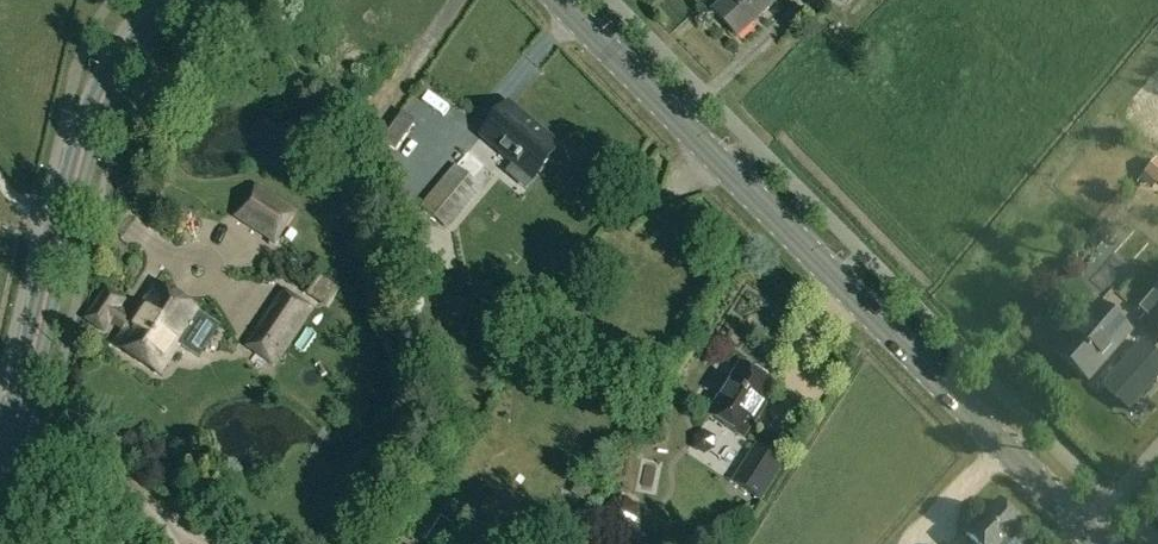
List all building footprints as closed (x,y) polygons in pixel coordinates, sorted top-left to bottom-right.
[(712,10),(737,37),(776,0),(723,0),(712,10)] [(508,104),(480,136),(514,165),(515,163),(518,165),(522,160),(539,174),(561,148),(508,104)] [(448,230),(496,174),(468,150),(420,207),(448,230)] [(295,213),(256,187),(236,218),(275,244),(295,213)] [(197,357),(217,327),(199,315),(200,314),(155,283),(133,316),(119,307),(108,323),(122,332),(114,344),(159,375),(179,345),(197,357)] [(84,320),(102,331),(108,323),(119,307),(123,301),(105,289),(84,320)] [(274,365),(311,310),(283,291),(246,347),(274,365)] [(1156,291),(1139,310),(1150,319),(1157,310),(1157,293),(1156,291)] [(1099,303),(1056,351),(1089,381),(1132,333),(1099,303)] [(1150,319),(1146,324),(1157,335),(1157,310),(1150,319)] [(1116,398),(1130,383),(1137,389),(1157,365),(1157,356),(1136,336),(1096,381),(1116,398)] [(746,369),(740,365),(708,415),(742,437),(774,387),(768,383),(766,375),(755,368),(746,369)] [(759,499),(783,461),(757,445),(733,482),(759,499)] [(999,499),(966,533),(977,543),(1008,543),(1026,526),(999,499)] [(482,535),(476,543),(497,543),(482,535)]
